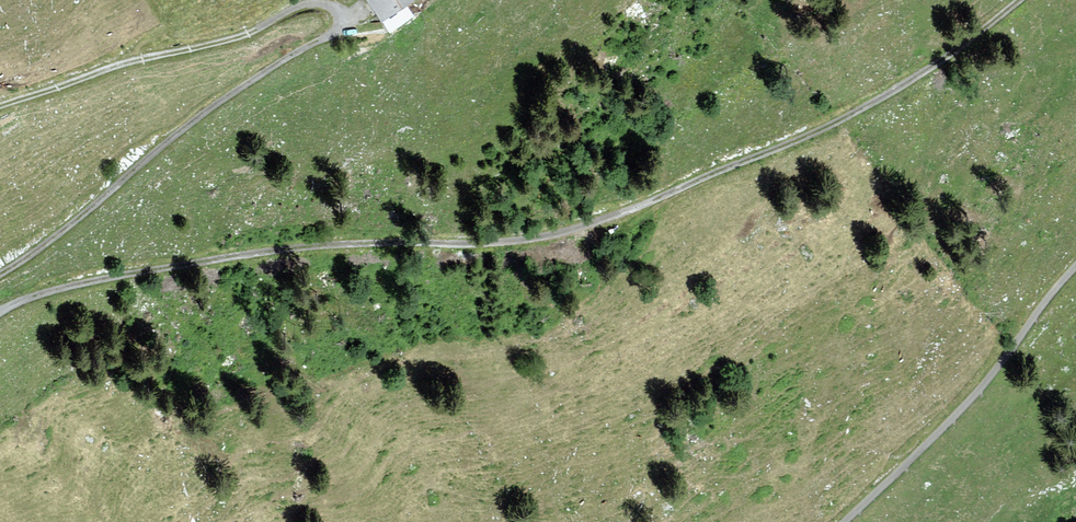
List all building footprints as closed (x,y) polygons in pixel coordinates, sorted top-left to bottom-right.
[(367,1),(385,28),(426,1),(426,0),(369,0),(367,1)]
